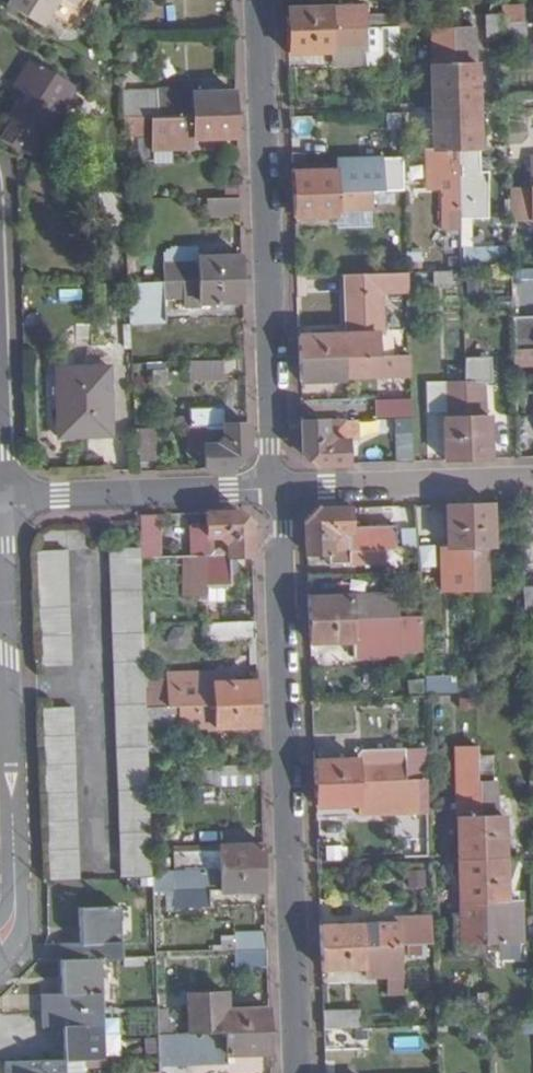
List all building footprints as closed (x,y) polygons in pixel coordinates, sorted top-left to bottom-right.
[(7,6),(41,26),(56,0),(10,0),(7,6)] [(366,5),(286,8),(287,31),(397,28),(396,14),(366,14),(366,5)] [(522,7),(500,7),(501,24),(523,22),(522,7)] [(523,22),(501,24),(502,36),(526,35),(525,22),(523,22)] [(397,28),(287,31),(288,54),(332,53),(332,48),(355,47),(355,65),(398,64),(397,29),(397,28)] [(473,28),(452,29),(455,107),(476,106),(473,28)] [(455,107),(452,29),(434,29),(435,65),(430,65),(431,108),(455,107)] [(120,36),(120,61),(142,61),(141,35),(120,36)] [(332,66),(355,65),(355,47),(332,48),(332,53),(332,66)] [(23,92),(7,120),(11,122),(1,139),(33,157),(75,87),(31,59),(14,88),(23,92)] [(7,120),(23,92),(14,88),(0,111),(0,116),(7,120)] [(149,117),(155,116),(236,114),(235,90),(190,93),(190,89),(148,91),(149,117)] [(121,92),(123,118),(149,117),(148,91),(121,92)] [(476,106),(455,107),(458,208),(458,210),(479,209),(476,106)] [(455,107),(431,108),(432,147),(427,147),(429,185),(439,185),(440,197),(440,208),(458,208),(455,107)] [(193,140),(237,138),(236,114),(155,116),(151,117),(152,135),(153,153),(194,151),(193,140)] [(151,117),(123,118),(124,137),(152,135),(151,117)] [(57,171),(33,162),(29,172),(54,179),(57,171)] [(394,192),(404,192),(402,166),(371,168),(372,173),(372,193),(394,192)] [(293,171),(294,195),(372,193),(372,173),(354,174),(352,172),(337,172),(337,169),(293,171)] [(439,185),(429,185),(424,186),(425,198),(440,197),(439,185)] [(509,221),(532,220),(532,187),(530,187),(507,187),(509,221)] [(106,225),(126,224),(125,201),(125,195),(104,188),(106,225)] [(394,192),(372,193),(373,203),(395,202),(394,192)] [(294,195),(294,217),(337,216),(337,212),(373,210),(373,203),(372,193),(294,195)] [(239,196),(206,197),(207,216),(240,215),(239,196)] [(337,212),(337,216),(338,229),(373,228),(373,210),(337,212)] [(509,221),(509,232),(532,231),(532,220),(509,221)] [(470,247),(470,262),(505,261),(505,246),(470,247)] [(166,248),(166,262),(197,261),(197,256),(196,247),(166,248)] [(137,282),(242,278),(241,254),(197,256),(197,261),(166,262),(137,263),(137,282)] [(451,284),(451,271),(432,272),(433,285),(451,284)] [(299,336),(300,358),(378,356),(378,333),(384,332),(383,292),(407,293),(406,272),(344,275),(345,334),(299,336)] [(532,298),(532,272),(516,273),(517,298),(532,298)] [(128,283),(130,323),(166,322),(165,298),(184,297),(184,308),(197,307),(197,304),(243,302),(242,278),(137,282),(128,283)] [(512,313),(513,350),(532,349),(532,313),(512,313)] [(74,350),(74,368),(108,367),(107,349),(74,350)] [(378,356),(300,358),(300,381),(410,377),(410,355),(378,356)] [(465,379),(493,379),(493,357),(465,357),(465,379)] [(223,360),(188,361),(189,380),(224,379),(223,360)] [(108,367),(74,368),(55,369),(57,437),(110,435),(108,367)] [(468,461),(464,382),(427,383),(428,412),(443,412),(445,461),(468,461)] [(482,382),(464,382),(468,461),(491,460),(488,412),(484,411),(482,382)] [(411,398),(374,399),(376,418),(411,417),(411,398)] [(334,401),(335,421),(357,421),(357,401),(334,401)] [(205,452),(206,469),(237,468),(249,455),(247,424),(227,425),(226,407),(189,408),(190,427),(188,427),(189,453),(205,452)] [(516,417),(517,440),(532,440),(531,416),(516,417)] [(357,421),(302,422),(303,454),(316,465),(348,464),(347,439),(358,439),(357,421)] [(135,429),(136,462),(154,461),(153,428),(135,429)] [(413,462),(412,435),(394,437),(395,463),(413,462)] [(470,580),(488,579),(487,550),(494,550),(492,505),(468,506),(470,580)] [(358,508),(358,525),(394,523),(393,506),(358,508)] [(442,596),(471,594),(470,580),(468,506),(444,506),(446,552),(440,552),(442,596)] [(304,525),(305,556),(329,555),(329,565),(380,563),(379,548),(394,547),(393,527),(350,529),(349,509),(317,510),(304,525)] [(237,512),(201,514),(202,535),(189,536),(189,558),(227,557),(234,557),(252,557),(251,523),(237,512)] [(139,516),(139,522),(140,549),(140,559),(158,558),(157,516),(139,516)] [(400,546),(415,546),(415,527),(399,527),(400,546)] [(140,559),(140,549),(107,550),(120,877),(151,876),(151,872),(148,789),(147,750),(145,708),(142,626),(140,559)] [(66,551),(36,553),(41,666),(70,666),(66,551)] [(227,557),(189,558),(190,577),(203,576),(203,588),(228,587),(227,570),(234,570),(234,557),(227,557)] [(522,568),(523,589),(532,589),(531,567),(522,568)] [(470,580),(471,594),(489,593),(488,579),(470,580)] [(228,587),(203,588),(204,597),(228,596),(228,587)] [(523,612),(532,612),(532,589),(523,589),(523,612)] [(307,599),(308,621),(396,617),(395,595),(307,599)] [(399,654),(420,653),(419,617),(396,617),(308,621),(309,645),(353,644),(353,660),(399,658),(399,654)] [(254,622),(203,624),(203,642),(255,640),(254,622)] [(173,675),(174,707),(257,704),(256,681),(210,683),(210,674),(173,675)] [(163,675),(165,708),(174,707),(173,675),(163,675)] [(448,677),(425,678),(426,696),(449,694),(448,677)] [(412,699),(422,698),(421,688),(411,689),(412,699)] [(165,708),(145,708),(147,750),(165,749),(164,730),(258,727),(257,704),(174,707),(165,708)] [(41,710),(49,880),(79,878),(72,709),(41,710)] [(453,748),(457,862),(482,861),(478,784),(477,757),(477,747),(453,748)] [(313,762),(314,787),(405,782),(404,752),(362,753),(357,761),(313,762)] [(492,757),(477,757),(478,784),(493,783),(492,757)] [(199,772),(200,788),(260,786),(259,766),(214,767),(214,772),(199,772)] [(314,787),(314,808),(360,807),(360,801),(420,798),(419,782),(405,782),(314,787)] [(478,784),(482,861),(505,860),(503,815),(497,817),(496,783),(493,783),(478,784)] [(172,848),(173,871),(263,868),(262,845),(172,848)] [(482,861),(485,946),(522,944),(520,901),(506,902),(505,860),(482,861)] [(482,861),(457,862),(461,947),(485,946),(482,861)] [(151,872),(151,876),(151,892),(174,891),(174,907),(207,906),(207,889),(219,889),(219,892),(264,891),(263,868),(173,871),(151,872)] [(426,869),(406,870),(407,888),(427,887),(426,869)] [(174,891),(151,892),(152,908),(174,907),(174,891)] [(59,945),(60,960),(100,959),(120,958),(118,908),(78,910),(79,944),(59,945)] [(398,923),(319,927),(320,949),(425,946),(431,945),(430,916),(411,917),(398,923)] [(266,950),(265,932),(233,933),(233,935),(234,951),(266,950)] [(222,936),(222,951),(234,951),(233,935),(222,936)] [(425,946),(320,949),(320,973),(364,972),(365,983),(400,982),(399,957),(426,956),(425,946)] [(266,950),(234,951),(235,969),(267,968),(266,950)] [(39,996),(39,1012),(101,1010),(100,959),(60,960),(60,995),(39,996)] [(185,994),(186,1034),(269,1031),(268,1008),(228,1010),(228,992),(185,994)] [(61,1027),(63,1063),(83,1062),(103,1061),(101,1010),(39,1012),(40,1028),(61,1027)] [(322,1031),(360,1030),(360,1011),(322,1012),(322,1031)] [(186,1034),(156,1036),(157,1059),(157,1067),(227,1065),(226,1057),(270,1056),(269,1031),(186,1034)] [(83,1062),(63,1063),(3,1064),(4,1072),(83,1072),(83,1062)]
